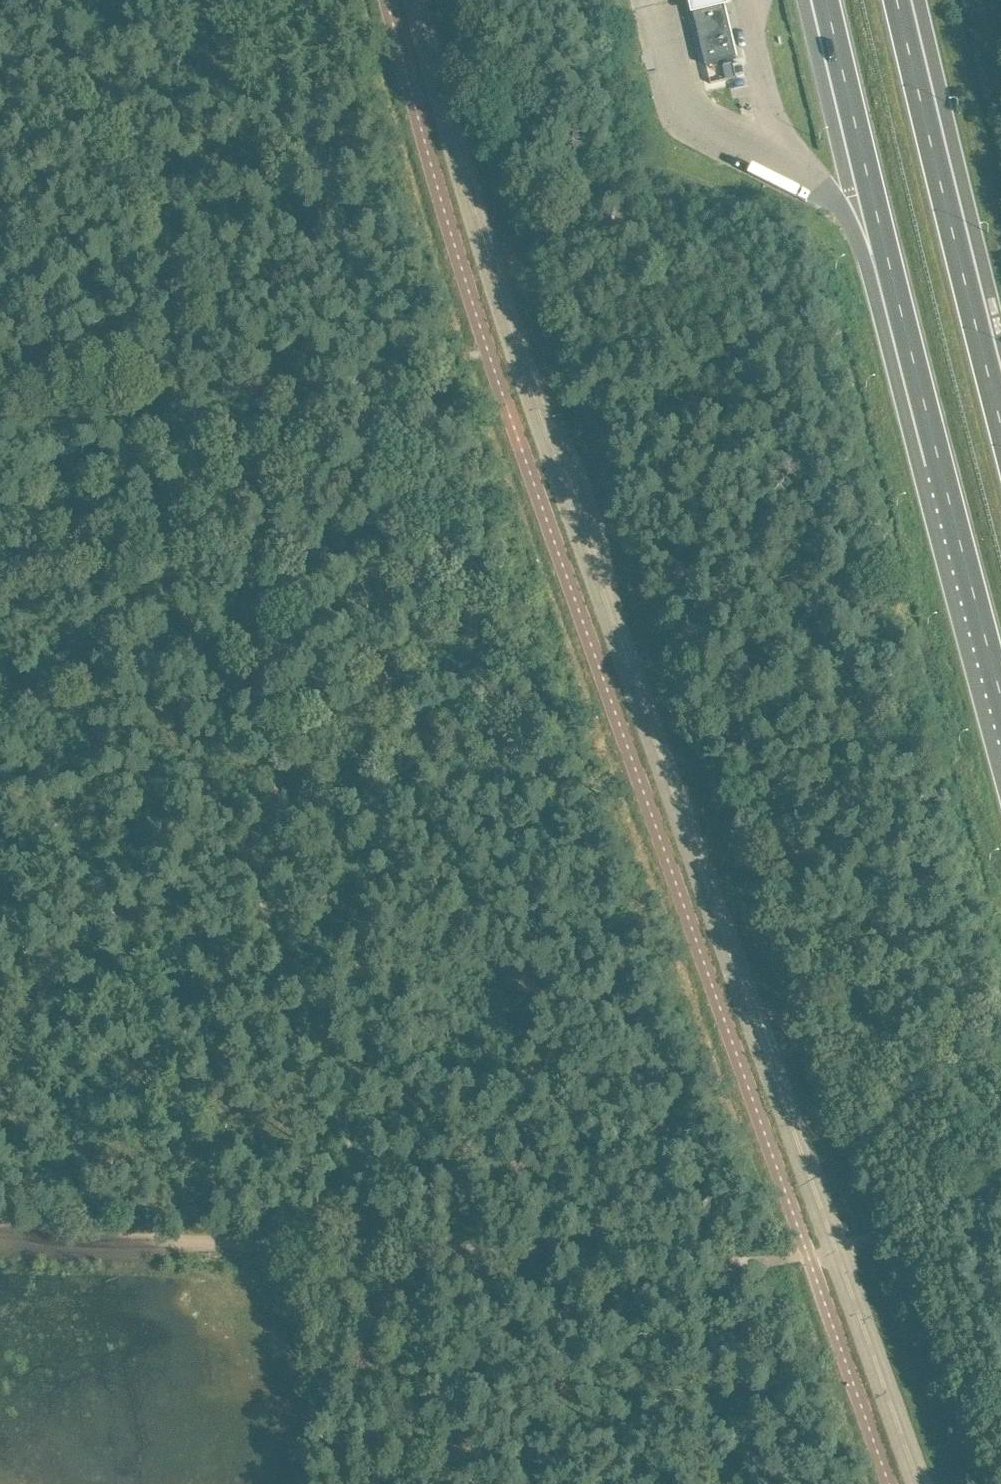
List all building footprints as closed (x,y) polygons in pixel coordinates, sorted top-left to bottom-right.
[(694,9),(723,2),(722,0),(692,0),(694,9)] [(723,2),(694,9),(706,65),(736,58),(723,2)] [(735,77),(733,65),(732,63),(723,65),(726,79),(735,77)]
